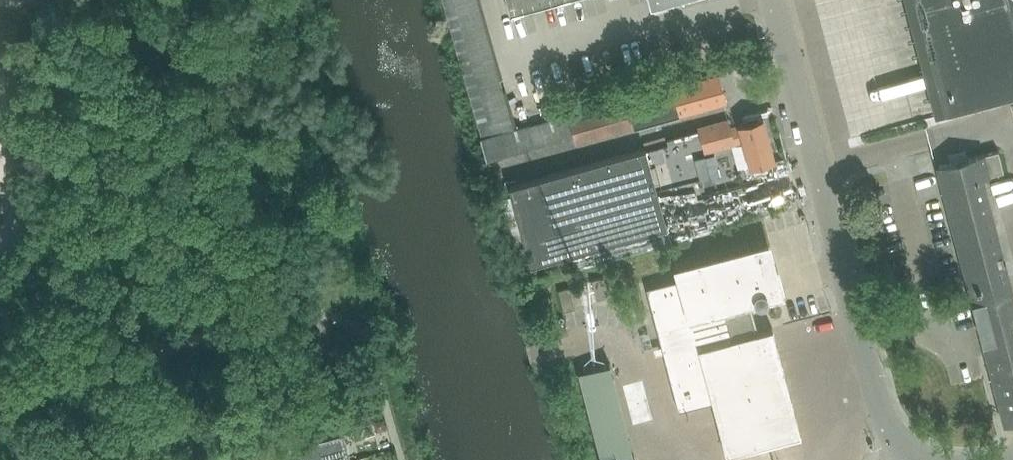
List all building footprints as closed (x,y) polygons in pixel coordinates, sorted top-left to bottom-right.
[(510,11),(553,0),(507,0),(510,11)] [(946,114),(1012,96),(1012,0),(916,0),(946,114)] [(567,113),(480,137),(485,157),(573,134),(574,139),(726,99),(718,72),(671,84),(671,86),(626,98),(625,97),(567,113)] [(773,160),(762,118),(762,117),(739,123),(739,125),(731,127),(729,118),(697,126),(704,151),(744,141),(750,166),(773,160)] [(671,144),(654,148),(660,174),(676,170),(671,144)] [(667,227),(645,148),(645,147),(508,184),(529,264),(667,227)] [(982,176),(1002,171),(997,150),(936,166),(1004,424),(1012,421),(1012,294),(982,176)] [(778,292),(773,273),(766,246),(678,270),(681,279),(646,288),(678,411),(712,402),(726,455),(800,435),(787,385),(772,329),(758,332),(749,299),(754,298),(754,299),(755,300),(756,301),(757,302),(758,302),(759,303),(761,303),(762,303),(763,302),(764,302),(765,301),(766,300),(766,299),(767,297),(767,296),(767,295),(778,292)] [(593,278),(598,297),(610,294),(605,275),(593,278)] [(560,288),(565,310),(576,307),(571,285),(560,288)] [(576,371),(593,434),(600,459),(616,459),(633,455),(625,426),(608,363),(576,371)] [(342,431),(303,442),(288,446),(276,449),(279,459),(289,459),(307,455),(308,459),(351,459),(342,431)]
